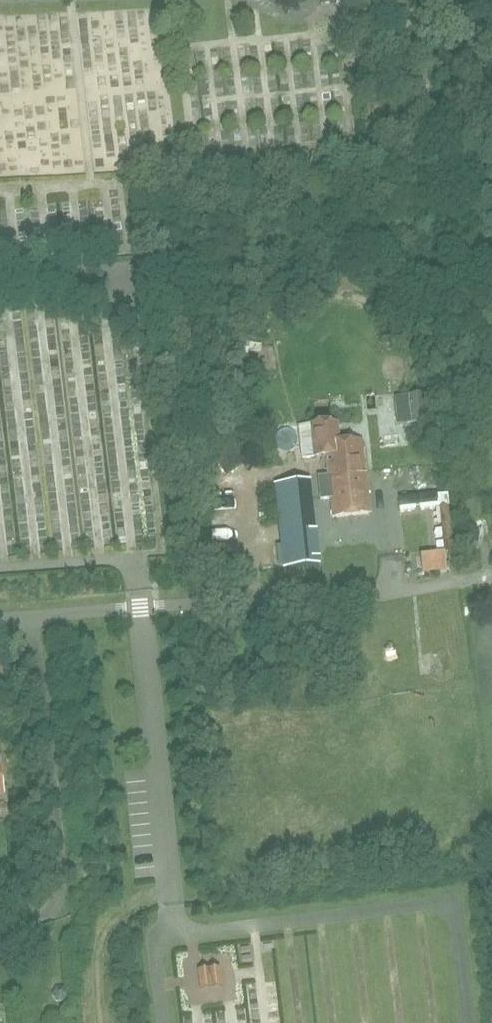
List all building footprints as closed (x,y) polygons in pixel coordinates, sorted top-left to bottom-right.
[(427,422),(424,394),(395,397),(398,425),(427,422)] [(379,470),(366,472),(363,440),(340,441),(338,423),(310,425),(313,458),(327,457),(333,515),(370,511),(367,483),(380,482),(379,470)] [(284,568),(319,564),(310,482),(275,486),(284,568)] [(200,963),(202,984),(223,982),(221,961),(200,963)]
